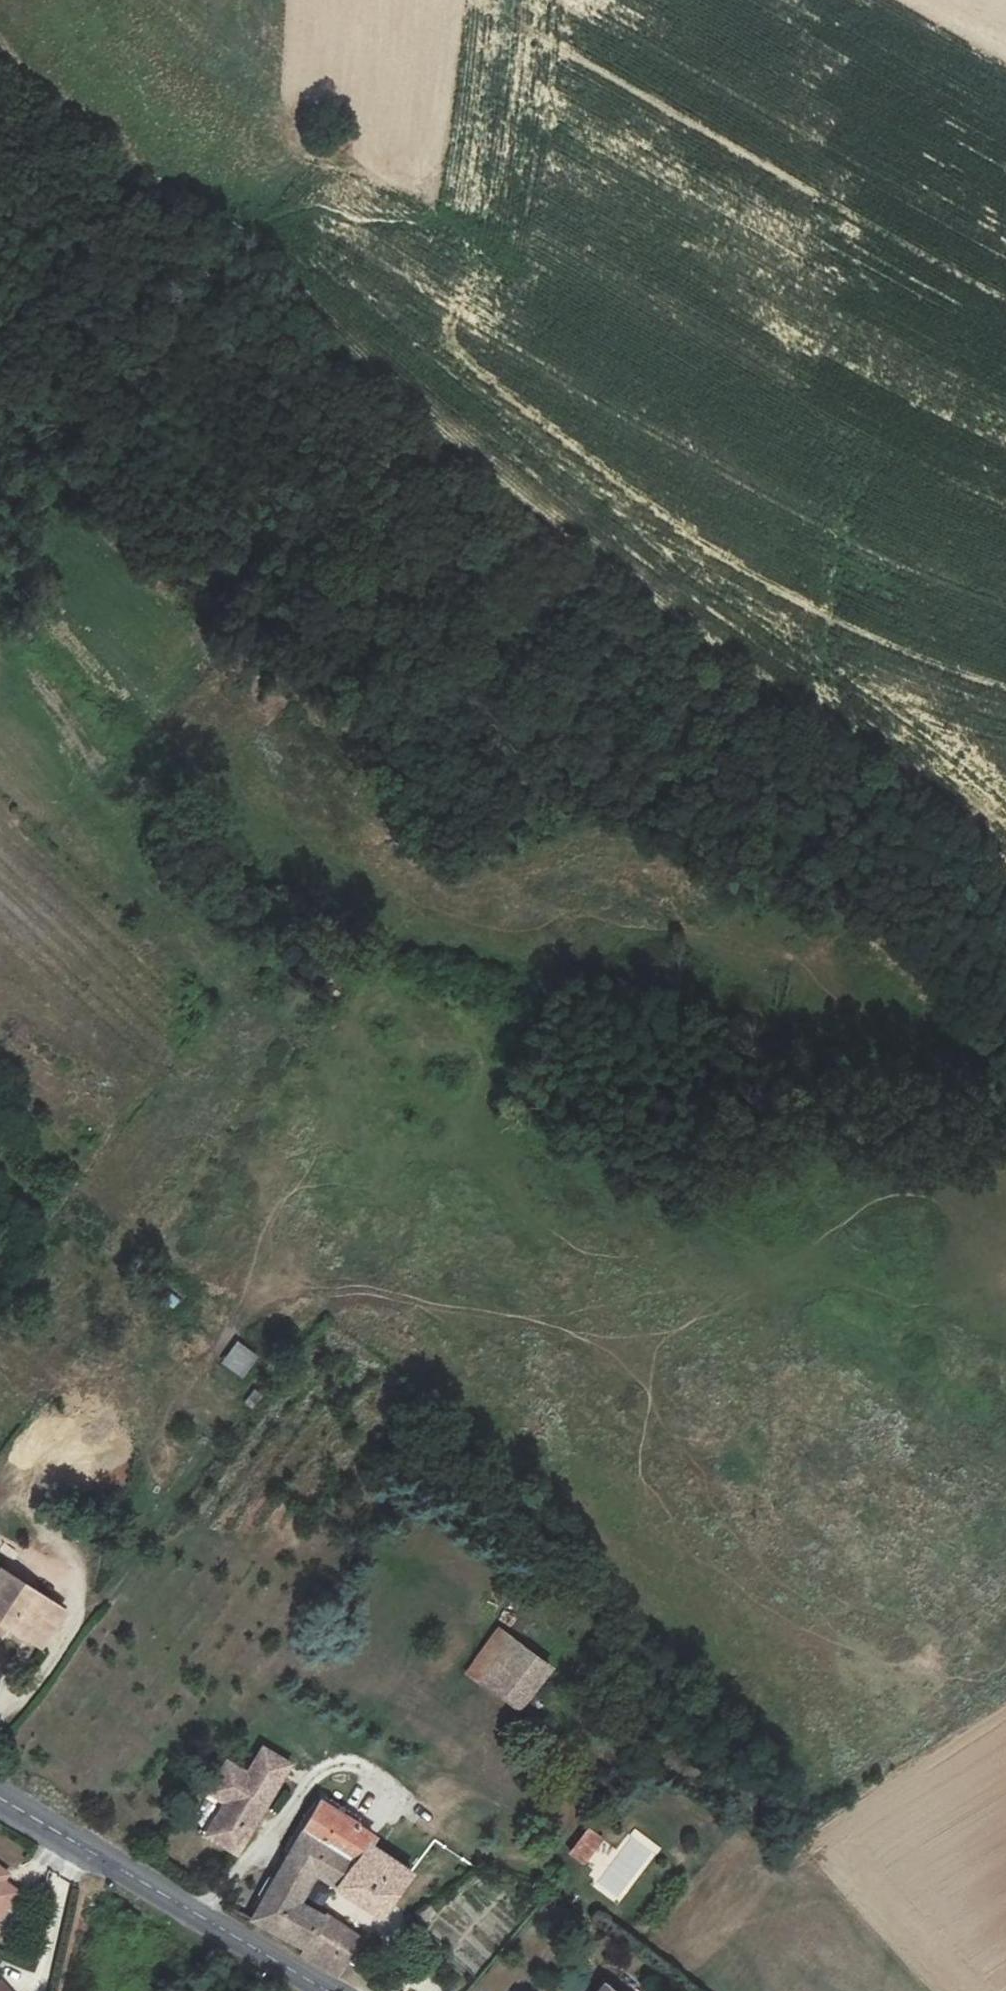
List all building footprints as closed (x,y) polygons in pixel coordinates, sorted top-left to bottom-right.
[(223,1363),(243,1378),(257,1359),(236,1344),(223,1363)] [(10,1568),(0,1583),(0,1619),(10,1625),(41,1645),(67,1604),(10,1568)] [(1,1639),(10,1625),(0,1619),(0,1638),(1,1639)] [(555,1667),(497,1625),(463,1671),(521,1713),(555,1667)] [(259,1819),(292,1764),(265,1748),(249,1773),(228,1761),(209,1791),(227,1802),(207,1836),(237,1854),(253,1829),(249,1827),(255,1817),(259,1819)] [(385,1917),(414,1875),(373,1847),(378,1838),(323,1802),(250,1920),(307,1951),(303,1957),(337,1975),(364,1937),(329,1915),(326,1918),(302,1904),(318,1875),(385,1917)] [(570,1854),(584,1865),(602,1841),(588,1831),(570,1854)] [(23,1884),(0,1868),(0,1915),(23,1884)]
